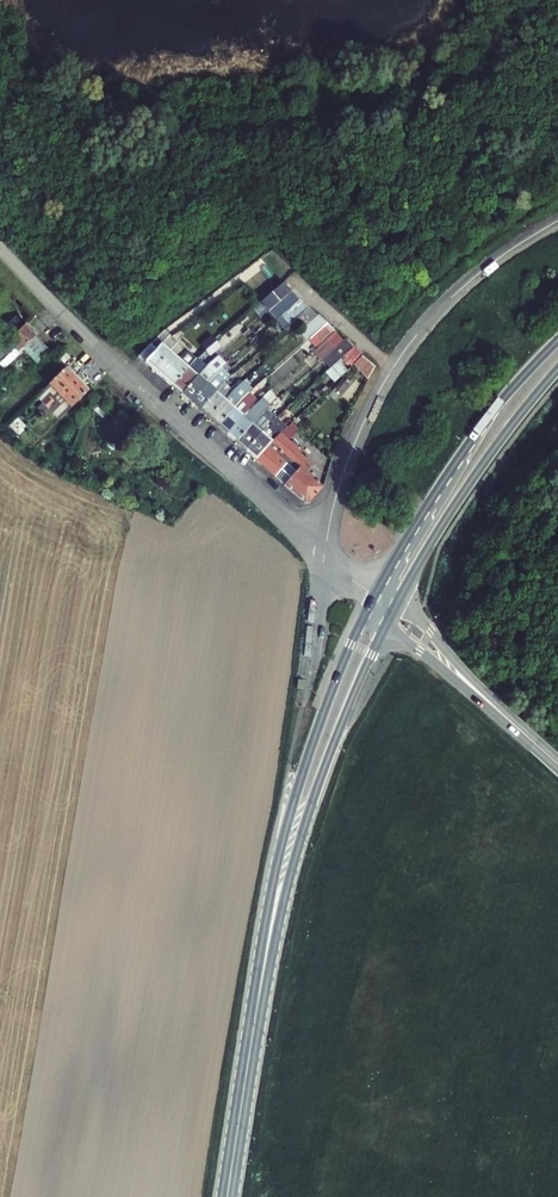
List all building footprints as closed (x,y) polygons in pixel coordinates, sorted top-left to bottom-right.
[(283,280),(260,300),(268,309),(291,290),(283,280)] [(291,289),(291,290),(268,309),(276,319),(299,298),(291,289)] [(293,320),(308,306),(300,297),(299,298),(276,319),(284,328),(293,320)] [(318,315),(309,305),(308,306),(293,320),(301,329),(318,315)] [(308,339),(327,321),(318,314),(318,315),(301,329),(299,331),(307,340),(308,339)] [(249,320),(245,315),(239,321),(243,325),(249,320)] [(15,348),(18,351),(22,347),(36,334),(38,332),(26,321),(7,339),(8,340),(0,348),(0,362),(15,348)] [(308,339),(316,348),(335,330),(327,321),(308,339)] [(138,356),(144,362),(170,334),(165,329),(150,342),(138,356)] [(320,360),(322,359),(343,339),(335,330),(316,348),(313,352),(320,360)] [(22,347),(38,363),(51,351),(36,334),(22,347)] [(170,334),(144,362),(146,364),(170,385),(196,357),(170,334)] [(221,345),(211,334),(200,343),(210,355),(221,345)] [(338,360),(341,358),(353,347),(345,337),(343,339),(322,359),(330,367),(338,360)] [(341,358),(348,367),(361,354),(354,346),(353,347),(341,358)] [(0,362),(0,365),(4,369),(20,353),(18,351),(15,348),(0,362)] [(221,352),(207,364),(199,373),(197,372),(179,392),(188,400),(214,373),(223,366),(230,360),(221,352)] [(375,366),(362,354),(354,363),(368,378),(375,366)] [(197,356),(196,357),(170,385),(179,392),(197,372),(199,373),(207,364),(197,356)] [(347,369),(338,360),(330,367),(325,372),(334,382),(347,369)] [(89,388),(67,364),(49,382),(50,384),(37,396),(43,402),(49,408),(59,419),(75,402),(89,388)] [(231,375),(223,366),(214,373),(188,400),(198,408),(223,381),(231,375)] [(342,378),(334,387),(341,393),(349,383),(342,378)] [(208,418),(216,425),(234,405),(249,391),(253,388),(244,379),(242,381),(233,389),(208,418)] [(231,387),(233,389),(242,381),(240,379),(231,387)] [(231,387),(223,381),(198,408),(208,418),(233,389),(231,387)] [(269,390),(265,394),(263,396),(270,403),(276,397),(269,390)] [(216,425),(226,434),(251,407),(258,400),(256,397),(249,391),(234,405),(216,425)] [(263,396),(265,394),(263,391),(256,397),(258,400),(263,396)] [(252,421),(254,423),(261,415),(260,414),(266,408),(271,404),(270,403),(263,396),(258,400),(251,407),(226,434),(235,441),(252,421)] [(49,408),(43,402),(37,407),(43,414),(49,408)] [(235,441),(244,449),(268,423),(276,416),(266,408),(260,414),(261,415),(254,423),(252,421),(235,441)] [(8,424),(17,433),(26,425),(17,416),(8,424)] [(255,459),(281,432),(282,433),(287,427),(276,416),(268,423),(244,449),(250,456),(255,459)] [(291,422),(287,427),(282,433),(289,439),(298,428),(291,422)] [(281,432),(255,459),(284,485),(305,503),(310,503),(324,486),(307,470),(313,463),(298,450),(299,448),(289,439),(282,433),(281,432)] [(305,680),(298,679),(297,688),(304,689),(305,680)]
